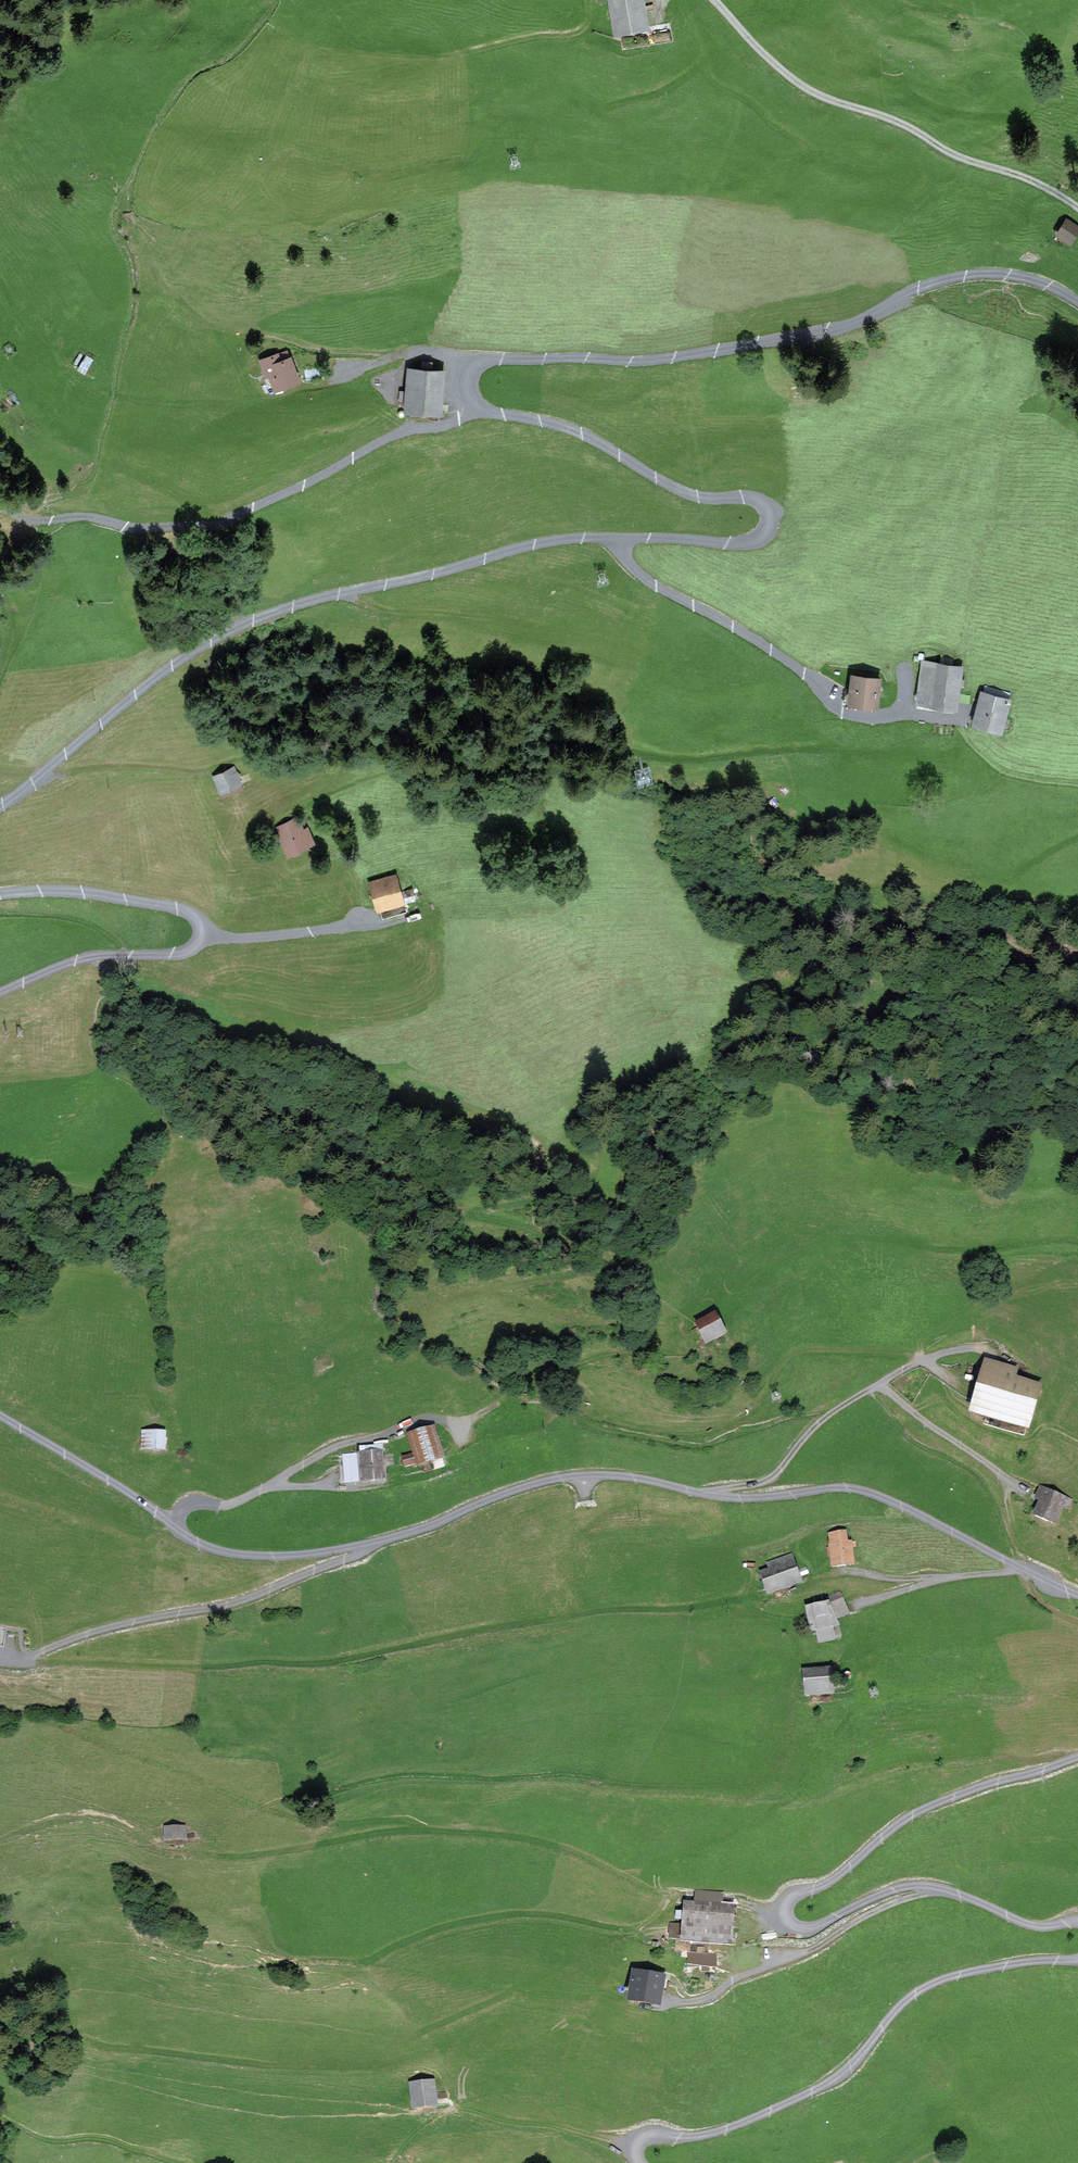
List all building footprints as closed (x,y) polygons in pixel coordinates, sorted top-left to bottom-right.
[(613,38),(649,32),(644,0),(607,0),(613,38)] [(1066,219),(1055,237),(1070,246),(1077,234),(1077,226),(1066,219)] [(287,351),(261,360),(266,373),(272,371),(277,386),(297,379),(291,364),(287,351)] [(445,374),(406,371),(404,416),(442,419),(445,374)] [(963,667),(923,662),(917,706),(957,711),(963,667)] [(878,679),(853,676),(852,689),(846,688),(845,704),(875,708),(878,679)] [(1010,692),(985,685),(980,704),(975,703),(974,707),(978,708),(974,722),(1000,729),(1010,692)] [(241,786),(233,768),(214,776),(223,795),(241,786)] [(314,847),(300,816),(274,828),(288,859),(314,847)] [(402,906),(394,874),(370,880),(378,912),(402,906)] [(716,1314),(693,1324),(703,1347),(726,1336),(716,1314)] [(1021,1369),(986,1359),(970,1418),(1033,1435),(1047,1384),(1019,1377),(1021,1369)] [(435,1427),(408,1436),(414,1455),(400,1460),(404,1472),(445,1459),(435,1427)] [(166,1428),(140,1428),(141,1451),(166,1451),(166,1428)] [(384,1453),(342,1455),(344,1486),(386,1483),(384,1453)] [(1075,1500),(1043,1486),(1031,1515),(1054,1525),(1064,1505),(1071,1508),(1075,1500)] [(849,1530),(829,1532),(832,1566),(855,1564),(853,1546),(859,1546),(858,1538),(850,1539),(849,1530)] [(796,1559),(760,1571),(767,1592),(803,1580),(796,1559)] [(844,1597),(803,1604),(806,1623),(813,1621),(817,1641),(842,1636),(837,1618),(851,1612),(844,1597)] [(833,1674),(803,1678),(806,1697),(836,1693),(833,1674)] [(186,1825),(164,1826),(165,1840),(187,1840),(186,1825)] [(730,1906),(680,1902),(677,1943),(727,1947),(730,1906)] [(664,1975),(634,1970),(630,1998),(659,2002),(664,1975)] [(435,2077),(407,2081),(411,2107),(439,2103),(435,2077)]
